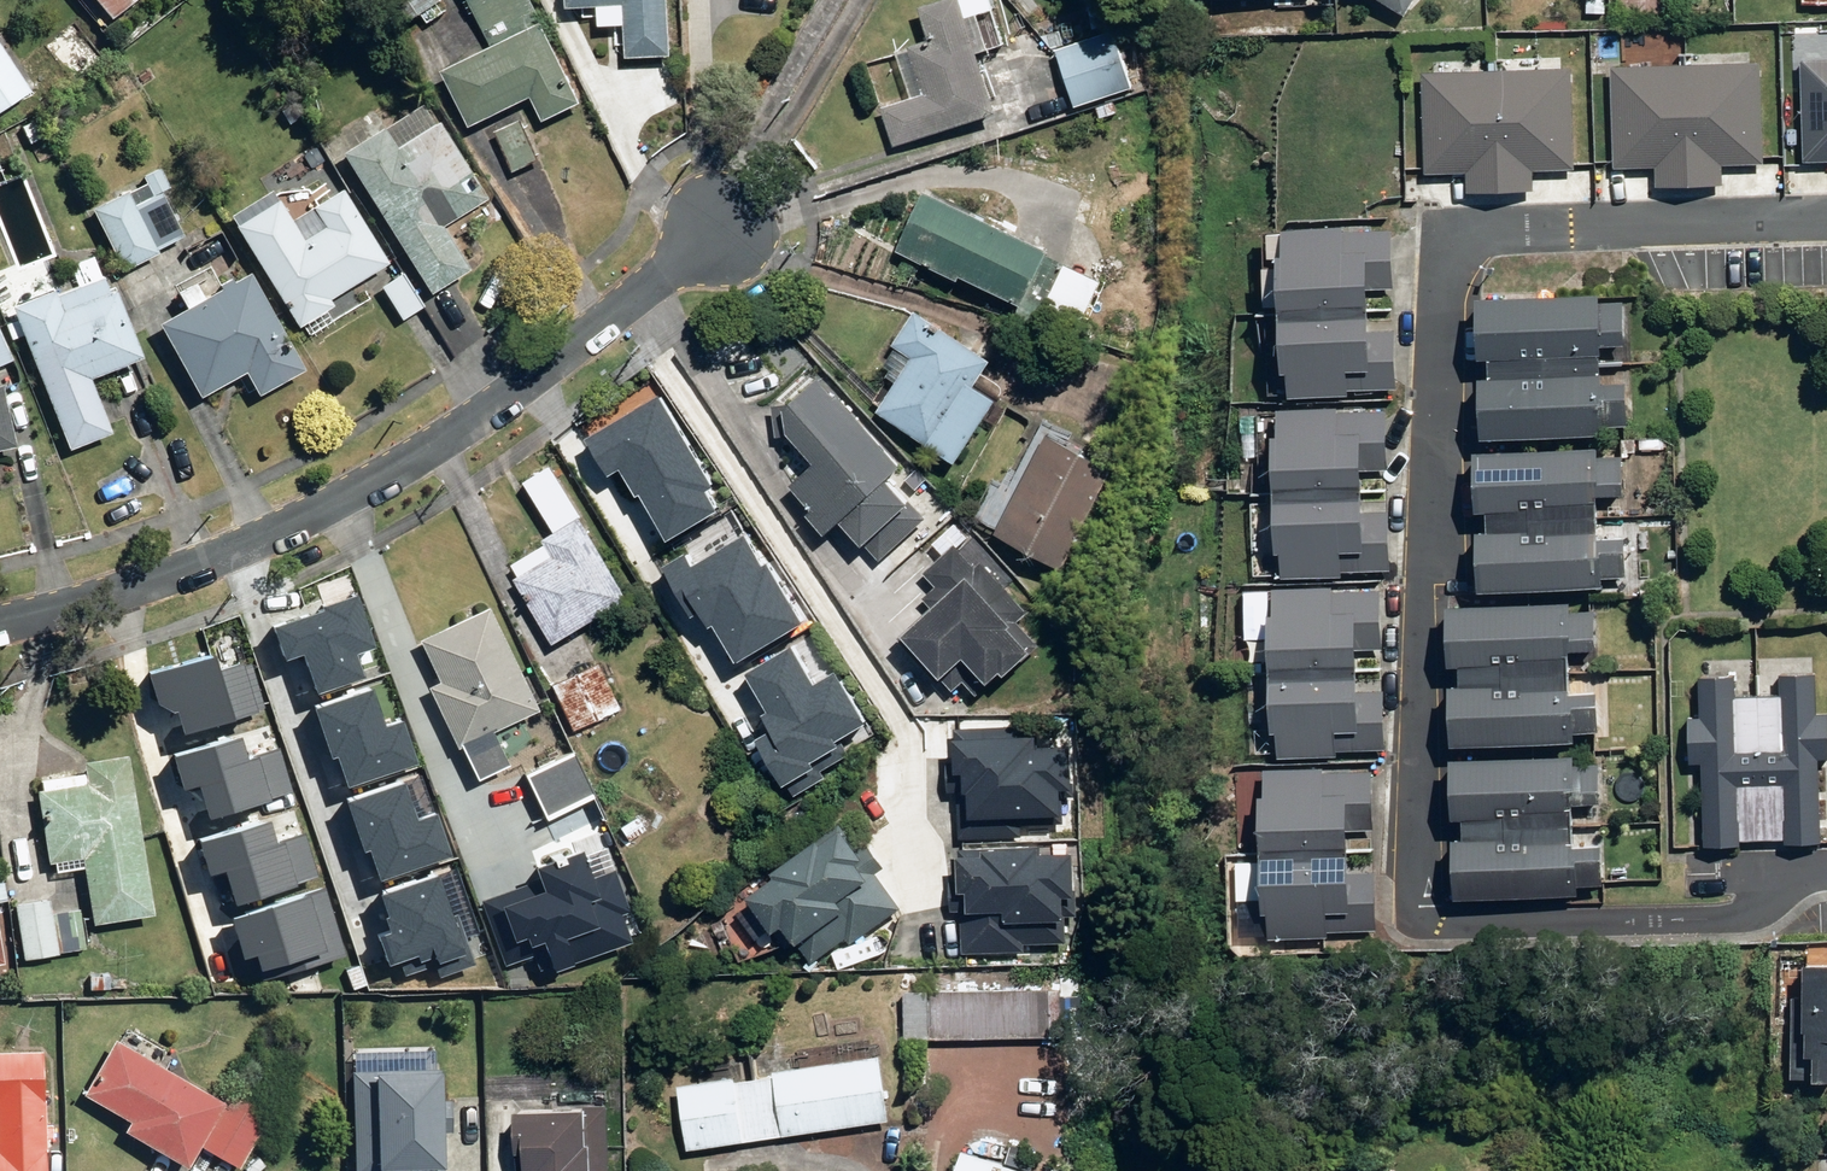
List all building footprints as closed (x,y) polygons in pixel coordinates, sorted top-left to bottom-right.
[(116,18),(137,0),(101,0),(116,18)] [(424,12),(428,20),(450,6),(447,0),(388,0),(403,24),(424,12)] [(537,92),(550,119),(589,100),(539,0),(472,0),(494,43),(446,67),(474,123),(537,92)] [(632,25),(633,54),(675,53),(674,0),(572,0),(572,3),(605,2),(606,25),(632,25)] [(917,95),(883,106),(897,147),(1002,111),(991,81),(981,51),(1010,41),(997,0),(934,0),(923,4),(935,38),(902,50),(917,95)] [(1279,11),(1330,10),(1329,0),(1279,0),(1279,11)] [(1410,14),(1419,0),(1388,0),(1410,14)] [(1621,13),(1646,13),(1665,13),(1665,0),(1621,0),(1621,13)] [(33,85),(52,110),(109,69),(76,24),(19,66),(33,85)] [(1094,38),(1060,51),(1080,103),(1113,91),(1094,38)] [(33,85),(19,66),(0,39),(0,109),(33,85)] [(1803,57),(1804,156),(1826,155),(1826,56),(1803,57)] [(1727,183),(1727,164),(1767,163),(1765,62),(1614,65),(1617,166),(1661,165),(1661,184),(1727,183)] [(1536,187),(1536,167),(1576,166),(1573,65),(1427,69),(1429,170),(1470,169),(1470,189),(1536,187)] [(471,266),(444,223),(493,192),(431,94),(382,125),(344,148),(433,289),(471,266)] [(524,115),(496,130),(517,170),(545,155),(524,115)] [(196,228),(162,169),(94,208),(128,267),(196,228)] [(297,215),(277,182),(231,210),(300,322),(336,301),(332,294),(389,259),(345,186),(297,215)] [(934,184),(904,250),(965,278),(970,268),(1038,299),(1063,244),(934,184)] [(1290,304),(1385,304),(1385,286),(1400,286),(1401,219),(1290,218),(1290,304)] [(306,368),(255,266),(232,278),(220,254),(177,275),(191,304),(165,317),(203,393),(249,371),(259,392),(306,368)] [(115,265),(14,306),(72,448),(118,429),(95,373),(151,351),(115,265)] [(426,304),(399,269),(377,286),(403,321),(426,304)] [(1633,290),(1487,290),(1487,355),(1497,355),(1496,369),(1491,369),(1490,429),(1613,429),(1613,422),(1637,422),(1637,376),(1611,376),(1611,341),(1633,341),(1633,290)] [(998,342),(922,303),(900,345),(917,354),(885,415),(970,460),(1003,396),(977,382),(998,342)] [(1385,304),(1290,304),(1289,368),(1300,368),(1299,392),(1403,393),(1404,328),(1385,327),(1385,304)] [(21,357),(0,307),(0,366),(21,357)] [(804,371),(762,407),(785,434),(791,429),(818,461),(791,484),(831,531),(847,517),(897,475),(908,465),(827,369),(813,381),(804,371)] [(723,487),(662,382),(561,441),(584,480),(599,471),(637,537),(723,487)] [(18,444),(3,384),(0,384),(0,449),(18,444)] [(1393,465),(1394,406),(1283,405),(1282,574),(1396,575),(1397,506),(1373,506),(1373,465),(1393,465)] [(1121,463),(1054,427),(998,531),(1065,566),(1121,463)] [(1607,438),(1483,439),(1484,507),(1497,507),(1497,521),(1484,521),(1484,582),(1606,582),(1606,572),(1641,572),(1640,533),(1605,534),(1605,490),(1630,490),(1630,450),(1607,450),(1607,438)] [(897,475),(847,517),(870,544),(920,502),(897,475)] [(635,594),(584,510),(548,532),(553,540),(514,564),(559,639),(635,594)] [(699,672),(805,607),(774,557),(766,561),(747,529),(696,560),(687,546),(639,575),(699,672)] [(987,564),(961,539),(927,573),(937,583),(925,595),(936,605),(912,629),(954,671),(972,652),(998,679),(1012,664),(1016,668),(1038,645),(1018,625),(1036,607),(990,561),(987,564)] [(1279,662),(1367,661),(1367,642),(1391,642),(1390,587),(1279,588),(1279,662)] [(305,653),(320,695),(367,679),(358,655),(377,648),(358,595),(324,607),(325,612),(276,629),(287,660),(305,653)] [(1579,597),(1457,600),(1459,659),(1468,659),(1468,675),(1456,675),(1458,742),(1580,739),(1580,729),(1602,728),(1601,687),(1578,688),(1577,648),(1603,647),(1602,608),(1579,609),(1579,597)] [(543,708),(493,603),(422,637),(442,679),(428,686),(457,747),(463,745),(478,777),(513,761),(498,729),(543,708)] [(815,678),(790,637),(710,686),(738,731),(729,737),(762,791),(836,746),(826,729),(859,709),(833,667),(815,678)] [(151,674),(160,704),(176,713),(179,712),(186,735),(260,713),(259,710),(266,708),(253,663),(245,666),(244,662),(220,669),(216,655),(151,674)] [(622,706),(597,657),(552,680),(577,729),(622,706)] [(1367,661),(1279,662),(1279,750),(1392,750),(1392,687),(1367,687),(1367,661)] [(1707,675),(1705,714),(1692,713),(1690,762),(1708,763),(1704,844),(1750,846),(1751,836),(1784,837),(1783,844),(1823,846),(1826,762),(1826,712),(1823,711),(1825,674),(1782,672),(1782,692),(1746,690),(1747,676),(1707,675)] [(339,758),(349,789),(421,766),(406,721),(385,728),(373,691),(316,710),(332,760),(339,758)] [(1040,737),(1039,722),(959,724),(960,768),(972,768),(973,788),(978,788),(978,810),(1073,809),(1073,778),(1081,778),(1080,741),(1047,741),(1047,737),(1040,737)] [(242,738),(170,760),(180,794),(197,789),(206,820),(290,794),(277,752),(249,761),(242,738)] [(598,790),(578,747),(524,772),(544,815),(598,790)] [(1582,754),(1462,753),(1462,810),(1470,810),(1470,837),(1459,836),(1458,894),(1586,895),(1586,881),(1609,882),(1609,842),(1578,842),(1579,802),(1607,803),(1607,763),(1582,762),(1582,754)] [(158,916),(131,755),(86,763),(88,773),(42,781),(44,792),(39,793),(51,865),(84,860),(95,926),(158,916)] [(1272,849),(1359,847),(1359,830),(1382,829),(1381,765),(1270,768),(1272,849)] [(371,851),(382,882),(454,859),(439,814),(418,821),(406,784),(348,803),(365,853),(371,851)] [(876,860),(848,821),(756,889),(811,964),(892,904),(865,869),(876,860)] [(272,822),(200,844),(210,877),(226,872),(236,904),(319,878),(306,836),(279,844),(272,822)] [(1078,897),(1076,844),(953,846),(954,887),(959,887),(959,897),(966,897),(966,915),(958,915),(959,961),(1021,959),(1020,952),(1061,951),(1061,922),(1066,922),(1066,897),(1078,897)] [(1359,847),(1272,849),(1274,934),(1386,931),(1384,870),(1360,870),(1359,847)] [(548,950),(556,972),(635,944),(623,911),(629,909),(615,871),(594,879),(584,853),(538,870),(541,880),(483,902),(506,965),(548,950)] [(391,966),(401,963),(406,976),(436,965),(440,978),(476,965),(458,915),(454,916),(439,876),(383,896),(391,918),(387,920),(392,933),(380,937),(391,966)] [(257,957),(265,980),(347,955),(327,890),(233,920),(246,960),(257,957)] [(51,899),(16,905),(26,960),(88,950),(81,911),(54,915),(51,899)] [(1807,960),(1807,967),(1786,967),(1785,998),(1795,998),(1794,1077),(1826,1077),(1826,960),(1807,960)] [(1066,988),(910,990),(910,1037),(1067,1035),(1066,988)] [(168,1053),(126,1028),(88,1091),(132,1118),(126,1128),(192,1168),(206,1145),(245,1168),(272,1123),(165,1058),(168,1053)] [(0,1049),(0,1170),(47,1170),(47,1049),(0,1049)] [(448,1065),(433,1065),(434,1052),(397,1051),(397,1055),(358,1054),(354,1170),(379,1170),(379,1160),(445,1162),(448,1065)] [(885,1053),(683,1083),(693,1149),(895,1119),(885,1053)] [(525,1100),(524,1150),(535,1150),(534,1170),(541,1170),(612,1170),(613,1102),(525,1100)]
